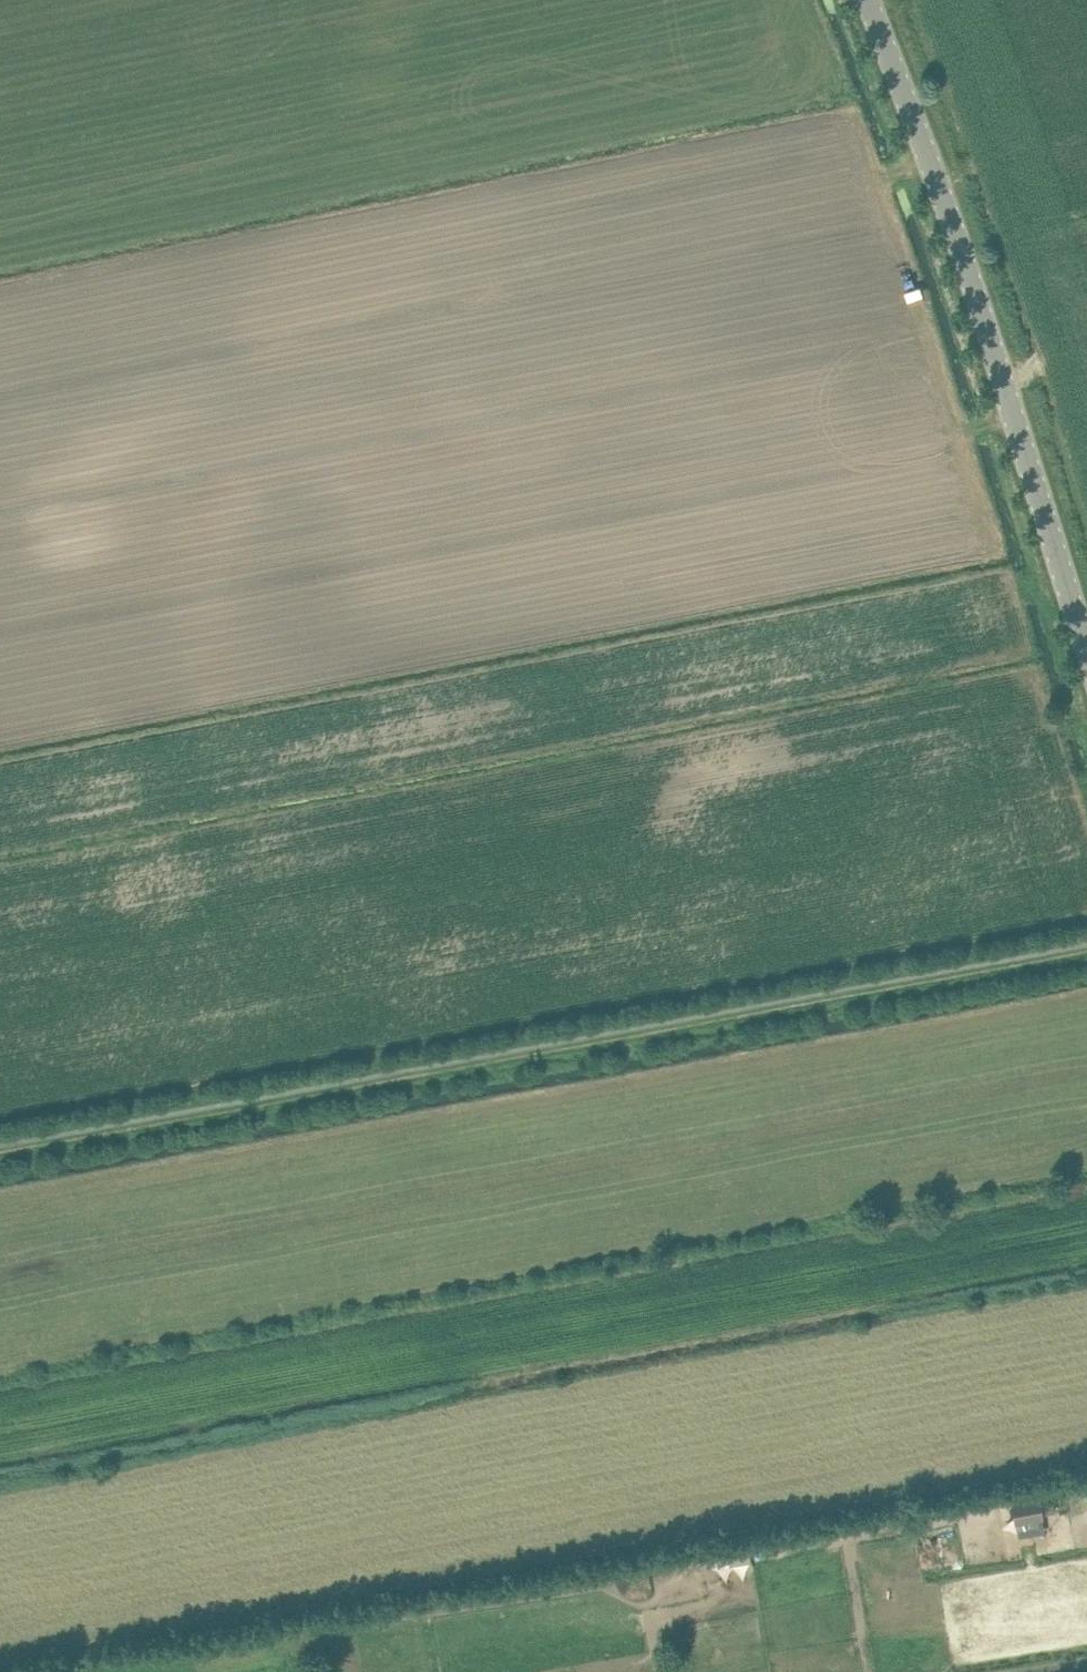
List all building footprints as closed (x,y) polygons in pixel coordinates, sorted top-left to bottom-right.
[(1015,1520),(1042,1515),(1039,1500),(1012,1505),(1015,1520)]
